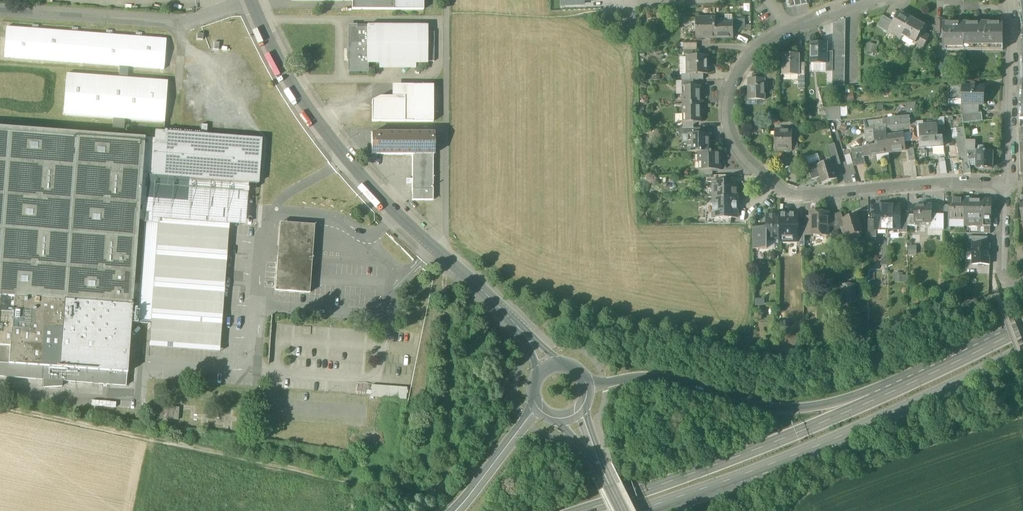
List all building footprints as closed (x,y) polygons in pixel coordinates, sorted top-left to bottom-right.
[(352,1),(352,10),(394,10),(394,0),(352,0),(352,1)] [(394,10),(423,10),(424,0),(394,0),(394,10)] [(794,0),(786,0),(788,8),(796,6),(794,0)] [(912,19),(899,12),(893,22),(889,30),(902,37),(903,35),(912,19)] [(893,22),(882,17),(877,26),(888,32),(889,30),(893,22)] [(715,18),(697,18),(698,27),(696,27),(697,39),(698,39),(715,38),(715,39),(716,39),(715,20),(715,18)] [(834,23),(833,32),(845,33),(846,19),(834,23)] [(924,26),(912,19),(903,35),(915,42),(924,26)] [(727,24),(727,21),(717,21),(717,20),(715,20),(716,39),(717,39),(717,38),(733,38),(733,39),(734,39),(734,31),(733,20),(732,20),(732,24),(727,24)] [(745,20),(733,20),(734,31),(745,31),(745,20)] [(964,23),(944,23),(944,47),(964,47),(964,23)] [(1003,23),(964,23),(964,47),(1003,47),(1003,23)] [(357,38),(357,26),(348,26),(348,72),(367,72),(367,62),(427,62),(427,32),(427,26),(367,26),(367,38),(357,38)] [(129,67),(164,70),(166,40),(7,27),(4,57),(120,66),(129,67)] [(845,38),(833,38),(833,53),(833,72),(833,86),(845,86),(845,38)] [(827,43),(810,43),(810,64),(811,64),(811,63),(826,63),(826,64),(827,64),(827,53),(827,43)] [(876,52),(877,44),(868,43),(867,51),(876,52)] [(800,54),(783,54),(783,76),(784,76),(784,75),(798,75),(798,76),(799,76),(800,64),(800,54)] [(708,56),(697,56),(697,58),(689,59),(690,67),(688,67),(688,75),(691,75),(704,74),(709,74),(708,56)] [(129,67),(120,66),(119,78),(128,79),(129,67)] [(119,78),(67,74),(63,115),(113,119),(112,136),(123,137),(124,119),(164,122),(167,81),(128,79),(119,78)] [(764,79),(750,78),(749,100),(750,100),(750,99),(764,100),(764,101),(765,101),(765,80),(765,79),(764,79)] [(433,85),(413,85),(413,97),(413,122),(433,122),(433,85)] [(694,87),(683,87),(683,88),(686,88),(686,95),(684,95),(684,104),(682,104),(683,104),(702,104),(702,103),(701,103),(700,87),(701,87),(694,87)] [(984,88),(962,87),(962,104),(984,105),(984,88)] [(413,97),(380,97),(372,101),(372,122),(413,122),(413,97)] [(916,103),(906,104),(907,114),(908,114),(908,117),(910,117),(911,125),(915,108),(916,103)] [(702,104),(683,104),(683,106),(684,115),(686,115),(686,122),(683,122),(683,123),(694,123),(702,123),(702,122),(701,122),(701,106),(702,106),(702,104)] [(839,107),(825,108),(829,122),(841,120),(839,107)] [(915,108),(911,125),(912,132),(913,139),(920,139),(920,138),(920,127),(917,127),(916,117),(916,108),(915,108)] [(982,113),(965,115),(966,123),(983,121),(982,113)] [(895,119),(883,120),(884,128),(886,128),(904,126),(911,125),(910,117),(908,117),(908,114),(907,114),(901,115),(901,116),(900,116),(899,115),(895,115),(895,119)] [(962,115),(939,118),(940,121),(937,121),(937,125),(937,126),(938,137),(942,137),(943,137),(942,126),(943,121),(945,122),(963,120),(962,115)] [(883,120),(873,121),(874,128),(874,134),(887,132),(886,128),(884,128),(883,120)] [(873,121),(865,122),(866,129),(874,128),(873,121)] [(937,126),(920,127),(920,138),(938,137),(937,126)] [(0,127),(0,297),(13,298),(12,314),(8,365),(42,368),(127,374),(131,324),(132,315),(137,247),(138,230),(145,138),(123,137),(112,136),(0,127)] [(963,127),(956,128),(958,138),(955,138),(959,162),(962,162),(964,174),(971,174),(969,160),(966,145),(963,127)] [(792,131),(784,131),(784,132),(777,132),(777,140),(775,140),(775,150),(792,150),(792,149),(792,137),(792,131)] [(201,135),(155,132),(155,139),(152,173),(152,175),(183,178),(249,183),(258,183),(262,140),(207,135),(201,135)] [(887,132),(874,134),(876,146),(877,147),(884,145),(884,142),(888,142),(887,137),(887,132)] [(434,134),(371,134),(371,154),(433,154),(434,154),(434,134)] [(701,134),(688,134),(688,135),(683,135),(683,142),(690,142),(690,152),(689,152),(690,152),(700,152),(712,152),(712,151),(711,151),(711,135),(712,135),(712,134),(701,134)] [(904,135),(887,137),(888,142),(889,153),(906,150),(904,135)] [(938,137),(920,138),(920,139),(921,148),(925,148),(936,148),(944,147),(943,138),(942,137),(938,137)] [(155,139),(145,138),(138,230),(145,230),(147,199),(149,173),(152,173),(155,139)] [(876,146),(864,148),(864,153),(865,157),(889,153),(888,142),(884,142),(884,145),(877,147),(876,146)] [(975,142),(966,142),(967,145),(966,145),(969,160),(974,160),(975,158),(975,155),(977,155),(976,168),(992,169),(993,152),(985,152),(985,150),(983,147),(979,146),(977,150),(975,150),(975,142)] [(835,143),(827,146),(831,162),(832,161),(833,166),(841,164),(835,143)] [(944,147),(936,148),(936,156),(944,155),(944,147)] [(712,152),(700,152),(700,153),(701,153),(701,163),(704,163),(704,169),(704,171),(712,171),(722,171),(722,170),(721,170),(721,153),(722,152),(712,152)] [(866,164),(864,153),(852,155),(854,166),(866,164)] [(433,154),(412,154),(412,190),(433,190),(433,154)] [(820,161),(808,165),(812,179),(821,177),(817,166),(822,165),(820,161)] [(822,165),(817,166),(821,177),(823,184),(838,179),(833,166),(832,161),(831,162),(822,165)] [(229,224),(246,226),(247,210),(249,183),(152,175),(152,173),(149,173),(145,230),(144,248),(139,315),(138,324),(151,325),(159,219),(161,219),(229,224)] [(725,182),(713,182),(713,183),(713,198),(737,198),(737,188),(734,186),(725,186),(725,182)] [(433,190),(412,190),(412,200),(433,200),(433,190)] [(737,198),(713,198),(713,200),(713,218),(728,218),(737,218),(737,198)] [(965,199),(950,199),(950,206),(950,219),(951,219),(965,220),(965,199)] [(985,199),(965,199),(965,220),(965,225),(983,225),(983,220),(984,220),(985,210),(985,199)] [(713,218),(713,200),(705,200),(705,218),(713,218)] [(933,205),(915,205),(915,215),(915,222),(932,222),(933,222),(933,215),(933,205)] [(888,206),(876,206),(876,220),(876,230),(877,230),(888,230),(888,206)] [(900,206),(888,206),(888,230),(899,230),(900,230),(900,215),(900,206)] [(992,210),(985,210),(984,220),(983,220),(983,225),(991,226),(992,210)] [(828,213),(811,213),(811,218),(811,235),(828,235),(828,213)] [(842,213),(834,215),(835,217),(835,228),(834,231),(842,228),(846,227),(843,220),(844,219),(842,213)] [(776,214),(774,216),(768,216),(767,228),(767,240),(768,240),(779,240),(779,214),(776,214)] [(798,214),(779,214),(779,240),(797,240),(798,240),(798,228),(798,214)] [(844,219),(843,220),(846,227),(842,228),(846,238),(858,234),(863,232),(858,215),(844,219)] [(907,226),(907,215),(900,215),(900,230),(899,230),(899,233),(907,233),(907,226)] [(944,215),(933,215),(933,222),(932,222),(932,230),(944,230),(944,215)] [(151,347),(219,353),(220,343),(223,311),(225,281),(227,249),(229,224),(161,219),(159,219),(151,325),(149,347),(151,347)] [(876,220),(868,220),(868,238),(877,238),(877,230),(876,230),(876,220)] [(316,225),(281,222),(279,246),(278,257),(282,257),(282,253),(309,256),(309,259),(313,259),(314,248),(316,225)] [(767,228),(759,228),(759,236),(753,236),(753,249),(768,250),(768,240),(767,240),(767,228)] [(145,230),(138,230),(137,247),(144,248),(145,230)] [(858,234),(846,238),(848,246),(861,242),(858,234)] [(984,237),(969,236),(969,245),(973,245),(973,244),(984,245),(984,237)] [(984,245),(973,244),(973,245),(973,252),(973,264),(990,264),(991,245),(988,245),(984,245)] [(144,248),(137,247),(132,315),(139,315),(144,248)] [(309,256),(282,253),(282,257),(278,257),(275,291),(310,294),(312,274),(313,259),(309,259),(309,256)] [(855,286),(842,286),(842,300),(855,300),(855,286)] [(0,297),(0,313),(12,314),(13,298),(0,297)] [(0,313),(0,365),(8,365),(12,314),(0,313)] [(0,365),(0,377),(42,380),(42,368),(8,365),(0,365)] [(127,374),(42,368),(42,380),(43,380),(43,388),(62,387),(62,382),(126,387),(127,374)] [(405,401),(406,389),(373,385),(371,397),(405,401)]
